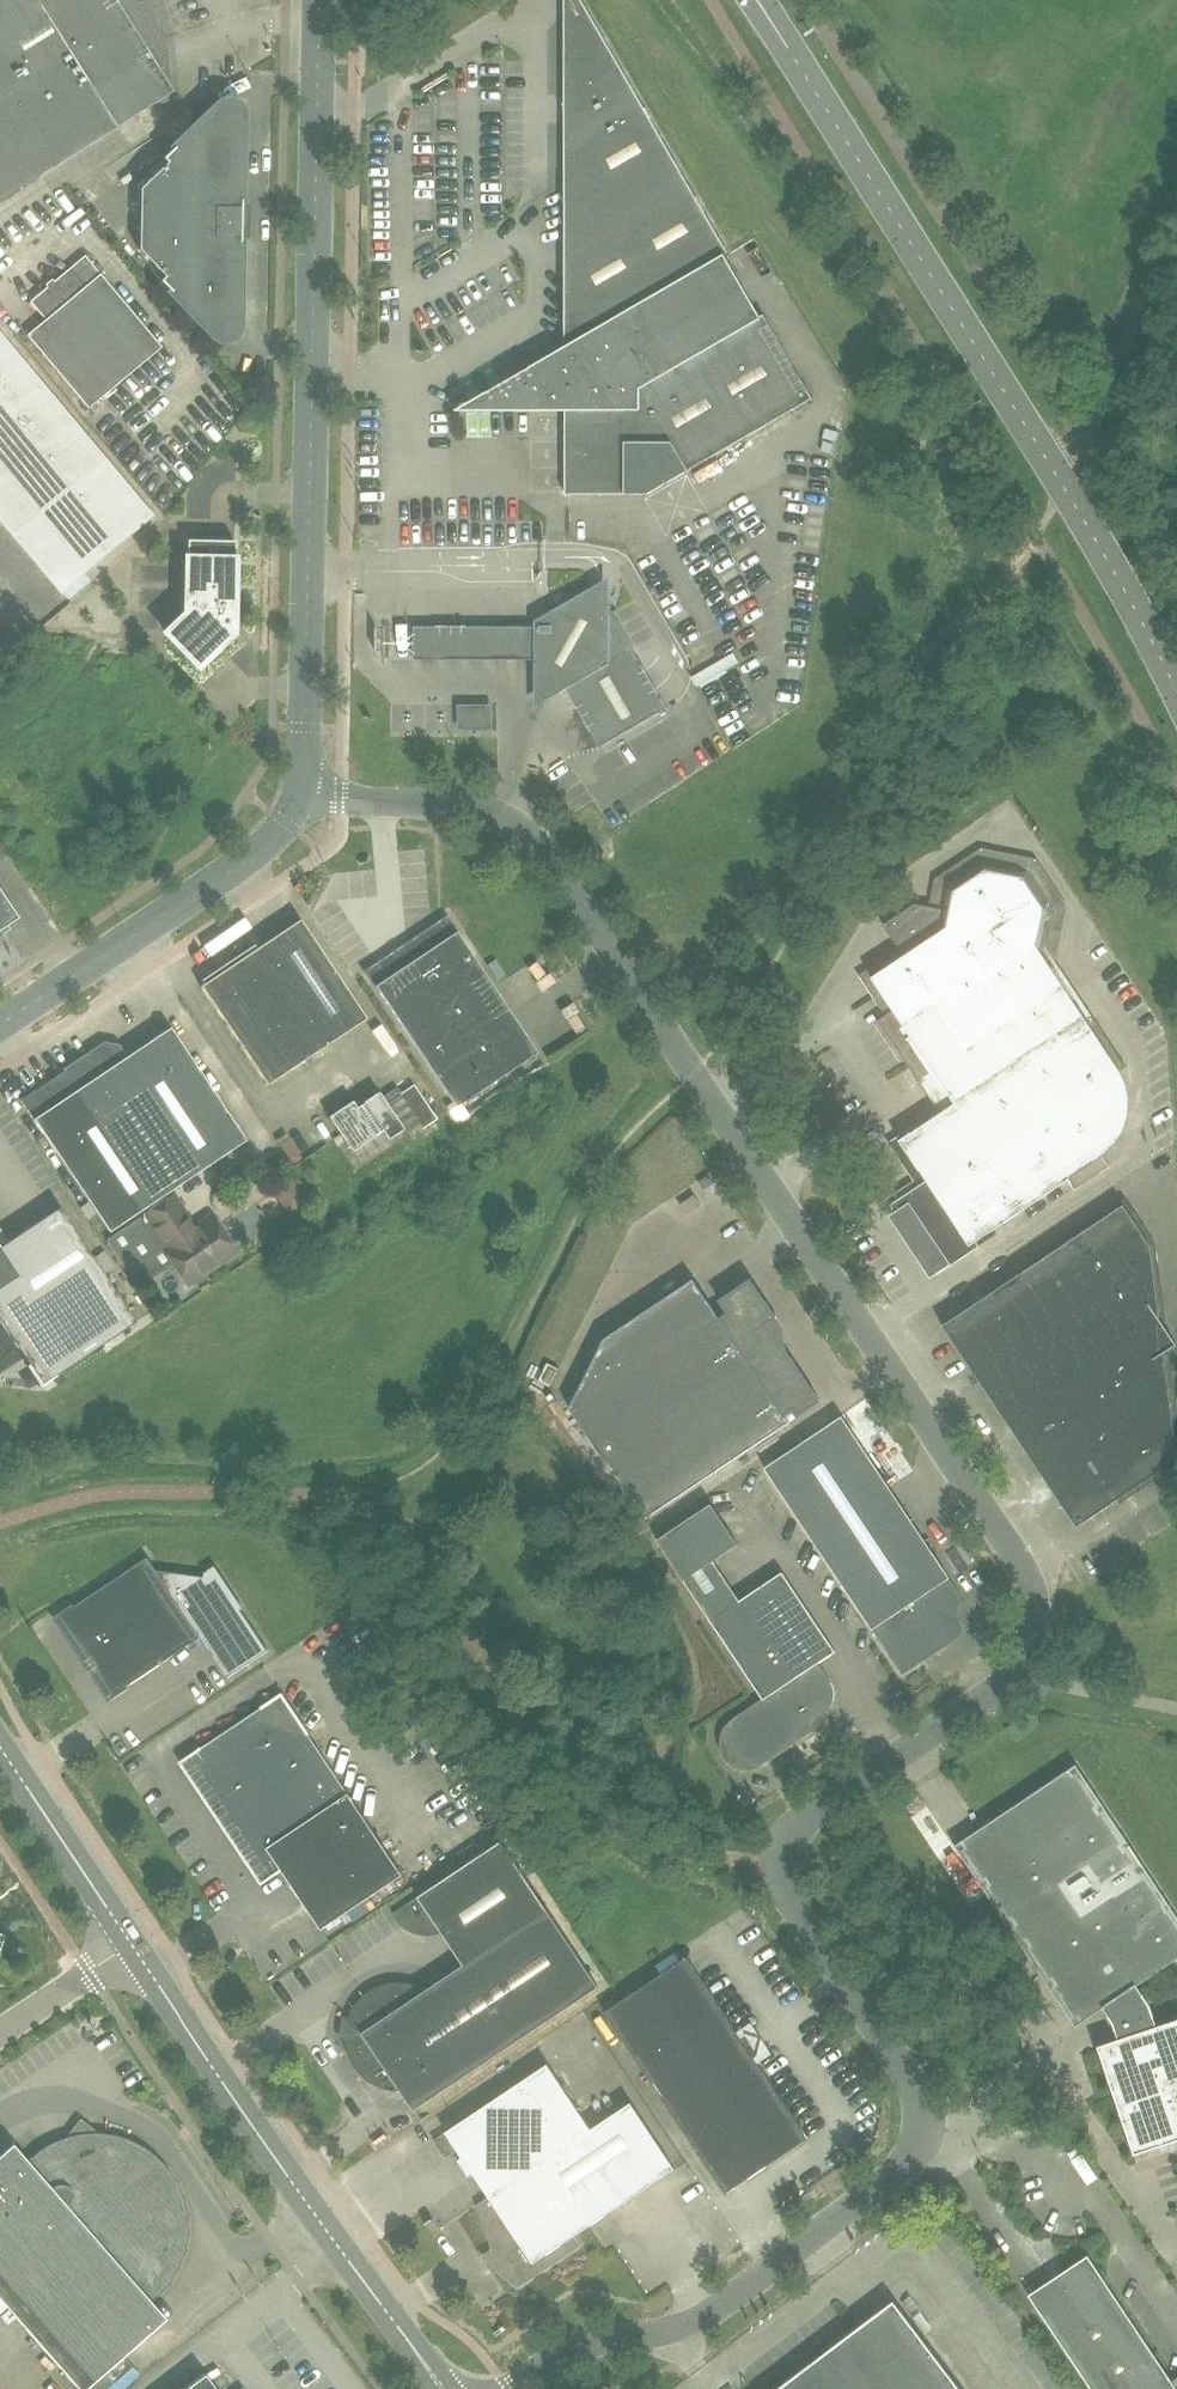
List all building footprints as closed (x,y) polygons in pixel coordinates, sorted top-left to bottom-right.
[(169,84),(169,75),(168,65),(167,52),(164,39),(166,38),(164,32),(161,26),(159,18),(156,10),(153,2),(152,0),(0,0),(0,200),(116,127),(117,127),(155,102),(167,104),(168,94),(173,91),(169,84)] [(649,493),(812,399),(764,315),(761,317),(725,256),(728,255),(592,19),(566,19),(566,346),(456,411),(566,411),(567,494),(649,493)] [(160,281),(209,332),(213,336),(218,340),(224,341),(229,340),(234,337),(238,332),(239,326),(241,235),(246,235),(246,208),(241,207),(243,117),(242,111),(239,106),(234,103),(228,101),(222,102),(217,106),(162,159),(167,163),(140,189),(139,250),(165,277),(160,281)] [(45,320),(27,335),(88,408),(162,347),(85,255),(30,301),(45,320)] [(105,458),(0,333),(0,521),(61,593),(153,516),(105,458)] [(186,588),(187,588),(186,612),(165,633),(198,667),(233,634),(225,626),(232,619),(233,589),(234,589),(235,541),(187,540),(186,588)] [(535,679),(560,693),(568,688),(601,746),(666,708),(633,650),(635,649),(609,604),(601,619),(578,606),(566,627),(545,615),(536,621),(536,611),(542,611),(542,600),(535,600),(535,591),(512,591),(512,611),(512,679),(535,679)] [(936,1075),(1074,983),(1049,949),(1053,931),(1058,908),(1031,867),(984,858),(944,885),(939,908),(915,904),(883,925),(904,956),(872,978),(894,1010),(878,1020),(922,1085),(936,1075)] [(18,918),(0,890),(0,930),(18,918)] [(537,1053),(446,917),(365,972),(455,1107),(537,1053)] [(300,919),(200,986),(267,1085),(366,1019),(300,919)] [(1075,1190),(1110,1167),(1104,1157),(1115,1147),(1124,1133),(1130,1117),(1131,1101),(1128,1084),(1121,1071),(1127,1067),(1074,983),(936,1075),(955,1104),(901,1139),(927,1181),(891,1205),(938,1275),(997,1235),(994,1230),(1069,1180),(1075,1190)] [(104,1044),(20,1100),(109,1232),(246,1140),(170,1027),(124,1058),(117,1047),(104,1044)] [(413,1085),(400,1094),(422,1128),(436,1119),(413,1085)] [(408,1138),(422,1128),(400,1094),(386,1104),(378,1093),(356,1107),(352,1102),(329,1117),(352,1150),(382,1130),(388,1138),(402,1129),(408,1138)] [(175,1265),(188,1284),(192,1282),(198,1283),(207,1277),(207,1272),(236,1252),(211,1216),(178,1238),(167,1222),(184,1210),(173,1195),(138,1218),(105,1242),(137,1290),(175,1265)] [(695,1195),(680,1205),(687,1215),(701,1205),(695,1195)] [(1163,1340),(1152,1246),(1124,1205),(943,1326),(1077,1527),(1176,1460),(1176,1448),(1163,1340)] [(42,1383),(57,1373),(57,1374),(137,1321),(60,1206),(8,1241),(0,1229),(0,1321),(42,1383)] [(604,1339),(570,1408),(644,1519),(790,1422),(786,1416),(794,1411),(798,1417),(821,1402),(768,1323),(777,1318),(765,1301),(757,1307),(747,1291),(724,1306),(729,1313),(721,1318),(694,1279),(604,1339)] [(902,1673),(915,1664),(960,1634),(961,1627),(953,1615),(955,1601),(963,1596),(962,1595),(957,1599),(945,1582),(950,1578),(843,1417),(765,1468),(902,1673)] [(764,1699),(732,1720),(730,1722),(728,1724),(726,1726),(724,1729),(723,1732),(722,1735),(721,1737),(721,1740),(721,1744),(721,1747),(722,1750),(723,1752),(724,1755),(726,1758),(730,1762),(736,1766),(742,1769),(749,1769),(756,1768),(763,1765),(794,1744),(795,1744),(814,1732),(809,1724),(826,1712),(830,1708),(833,1704),(835,1698),(835,1693),(834,1688),(832,1683),(819,1663),(836,1652),(783,1572),(741,1601),(714,1561),(739,1544),(712,1504),(658,1540),(684,1579),(684,1580),(711,1620),(764,1699)] [(205,1576),(157,1570),(148,1557),(57,1618),(110,1698),(202,1637),(229,1677),(270,1649),(216,1569),(205,1576)] [(283,1694),(181,1761),(262,1883),(282,1869),(322,1929),(404,1875),(283,1694)] [(956,1846),(1076,2026),(1103,2008),(1113,2023),(1119,2039),(1098,2046),(1135,2155),(1176,2140),(1176,1915),(1144,1865),(1130,1845),(1077,1765),(956,1846)] [(599,1987),(548,1909),(502,1841),(394,1914),(396,1918),(399,1921),(401,1923),(403,1925),(406,1928),(409,1930),(412,1931),(415,1932),(419,1933),(422,1934),(424,1935),(428,1935),(432,1935),(436,1934),(440,1933),(443,1932),(465,1965),(428,1989),(424,1987),(421,1986),(417,1984),(413,1983),(406,1982),(400,1982),(394,1982),(387,1983),(381,1985),(376,1988),(371,1991),(366,1995),(361,2000),(356,2005),(352,2012),(349,2018),(348,2024),(347,2031),(347,2037),(347,2044),(348,2050),(350,2055),(352,2061),(356,2066),(360,2072),(366,2077),(372,2082),(378,2086),(384,2088),(390,2089),(396,2090),(402,2090),(415,2110),(599,1987)] [(605,2012),(672,2112),(727,2193),(808,2138),(754,2058),(760,2054),(746,2034),(741,2037),(687,1957),(605,2012)] [(490,2196),(591,2129),(548,2064),(435,2140),(447,2157),(459,2149),(490,2196)] [(591,2129),(490,2196),(477,2205),(496,2260),(491,2263),(518,2288),(582,2245),(576,2235),(591,2225),(675,2168),(631,2103),(592,2129),(591,2129)] [(32,2166),(12,2144),(0,2155),(0,2299),(79,2388),(84,2388),(165,2318),(146,2296),(152,2290),(156,2287),(159,2283),(164,2277),(168,2270),(172,2262),(176,2254),(178,2246),(179,2238),(180,2229),(180,2221),(180,2215),(179,2210),(177,2204),(176,2199),(174,2194),(171,2188),(169,2184),(166,2179),(161,2172),(155,2166),(149,2160),(142,2155),(135,2151),(126,2146),(123,2145),(119,2144),(113,2142),(110,2142),(104,2141),(100,2141),(96,2141),(90,2141),(86,2141),(79,2142),(73,2143),(69,2144),(67,2145),(61,2147),(56,2149),(46,2155),(42,2157),(39,2160),(32,2166)] [(1030,2295),(1093,2388),(1176,2388),(1176,2384),(1175,2385),(1089,2255),(1030,2295)] [(894,2301),(778,2388),(961,2388),(894,2301)] [(204,2373),(183,2388),(216,2388),(204,2373)]
